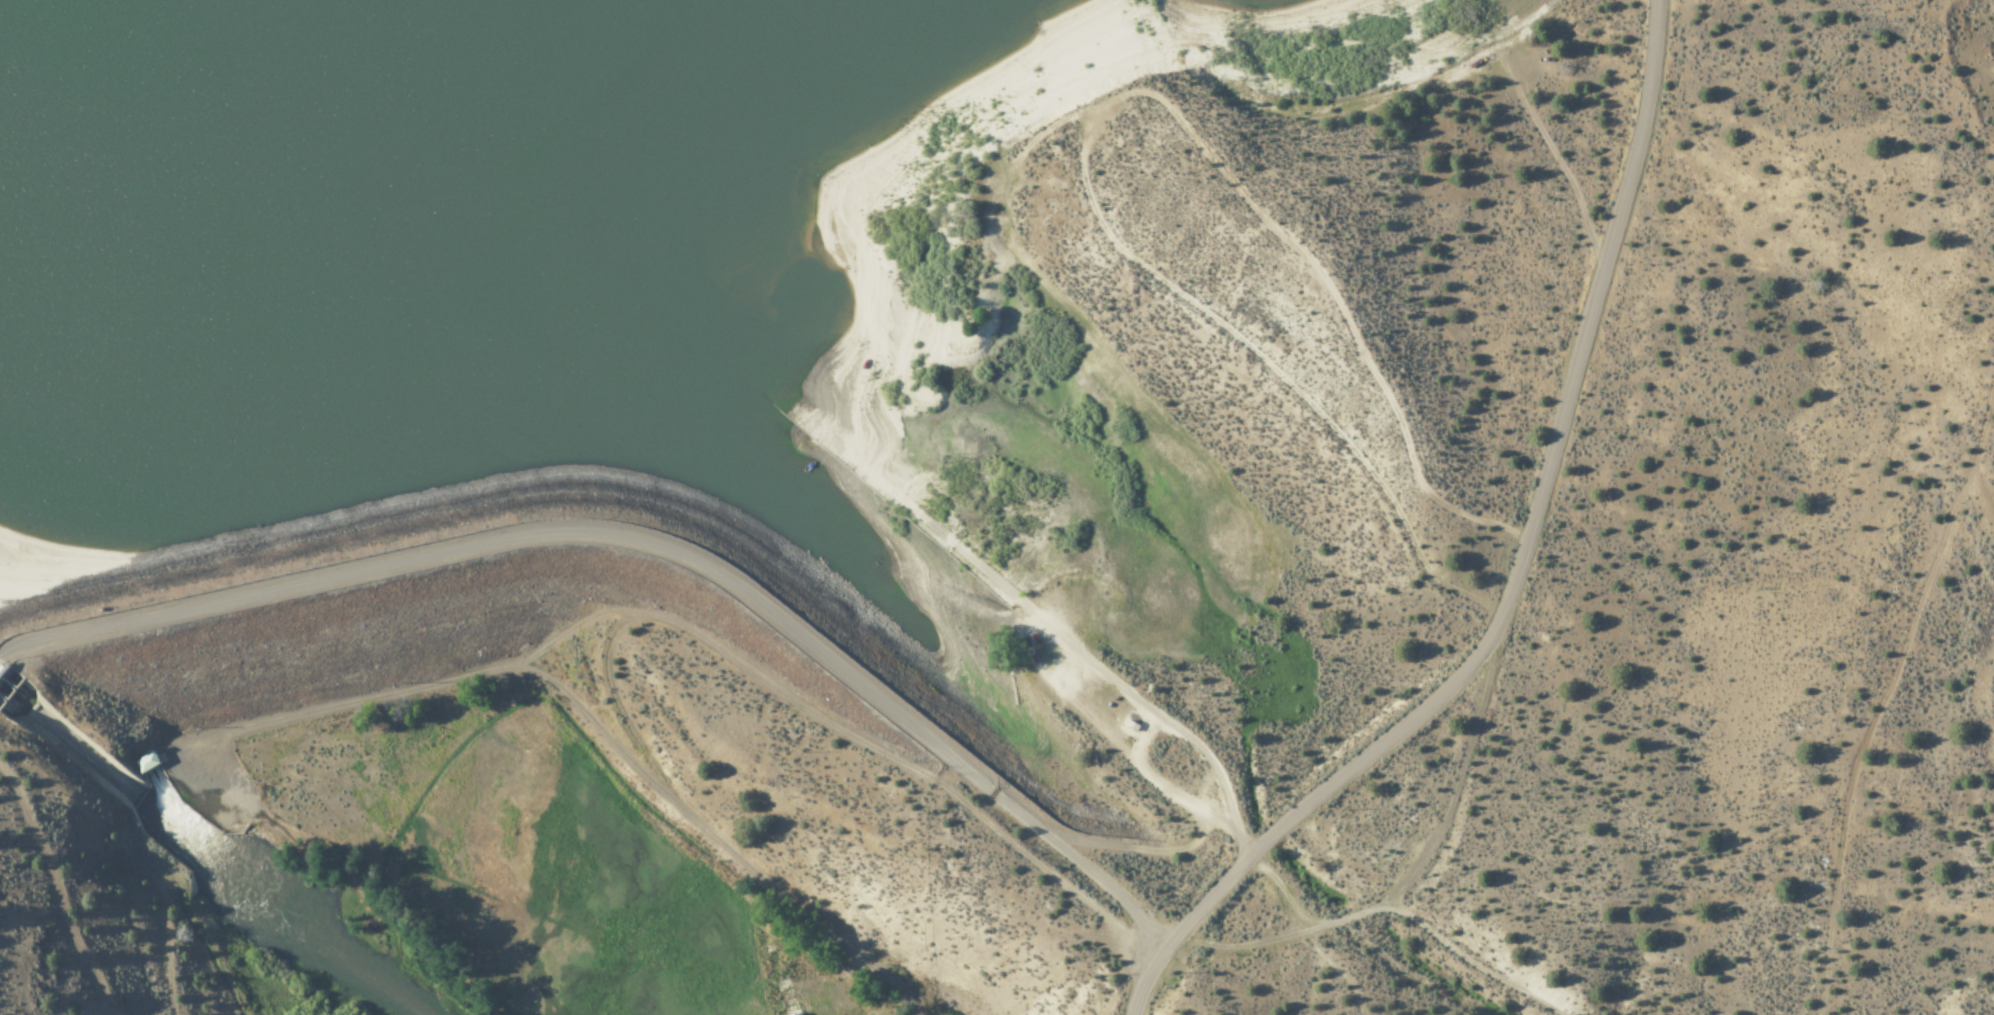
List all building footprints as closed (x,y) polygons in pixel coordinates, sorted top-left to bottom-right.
[(134,762),(142,775),(160,763),(152,751),(134,762)] [(790,978),(777,982),(785,1014),(800,1014),(790,978)]
